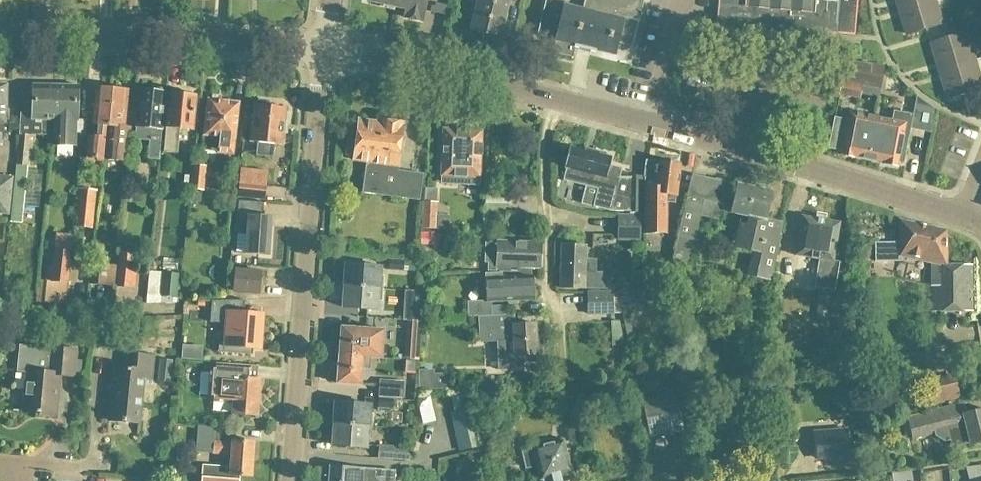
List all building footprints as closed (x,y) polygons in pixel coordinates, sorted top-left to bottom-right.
[(396,6),(405,8),(403,16),(420,20),(425,0),(397,0),(396,6)] [(477,1),(470,29),(499,36),(507,3),(508,0),(471,0),(477,1)] [(584,10),(566,5),(567,0),(545,0),(537,34),(555,39),(552,52),(573,57),(576,44),(615,53),(617,42),(632,46),(644,0),(586,0),(584,10)] [(717,22),(855,33),(858,0),(719,0),(717,22)] [(937,0),(917,0),(899,5),(907,33),(944,22),(937,0)] [(430,4),(429,11),(445,14),(447,4),(435,1),(434,5),(430,4)] [(940,70),(977,59),(968,31),(932,43),(940,70)] [(940,70),(948,97),(980,87),(980,73),(977,59),(940,70)] [(871,87),(882,89),(885,65),(849,60),(846,82),(846,84),(850,84),(850,83),(863,85),(871,87)] [(850,83),(850,84),(846,84),(846,82),(841,81),(839,94),(860,98),(863,85),(850,83)] [(8,83),(0,83),(0,142),(3,142),(3,122),(7,122),(8,83)] [(19,134),(16,166),(9,222),(23,223),(29,165),(30,165),(32,134),(42,134),(54,134),(56,134),(57,84),(33,84),(33,112),(20,112),(19,134)] [(56,134),(54,134),(54,145),(75,145),(76,120),(77,120),(78,85),(57,84),(56,134)] [(101,125),(100,135),(89,134),(86,157),(107,159),(114,87),(98,85),(94,124),(101,125)] [(129,88),(114,87),(107,159),(130,162),(134,125),(125,124),(129,88)] [(141,90),(137,125),(136,138),(138,139),(150,140),(148,157),(159,158),(166,92),(154,91),(153,88),(146,87),(144,90),(141,90)] [(183,93),(172,92),(165,150),(178,152),(180,134),(179,134),(179,127),(193,129),(197,95),(194,95),(192,92),(185,91),(183,93)] [(214,97),(212,99),(209,99),(205,135),(220,136),(219,151),(234,153),(240,102),(222,100),(222,97),(214,97)] [(284,145),(287,107),(272,106),(269,100),(261,100),(257,105),(254,105),(251,141),(259,142),(258,154),(274,156),(275,144),(284,145)] [(892,120),(875,117),(867,158),(884,162),(883,163),(897,166),(897,162),(903,163),(913,114),(894,110),(892,120)] [(875,117),(850,111),(848,120),(835,117),(828,147),(842,150),(841,154),(853,156),(853,155),(867,158),(875,117)] [(399,165),(404,122),(383,120),(382,123),(359,120),(357,144),(347,143),(345,155),(355,156),(354,160),(367,161),(364,193),(421,199),(424,173),(394,170),(395,165),(399,165)] [(443,127),(442,167),(441,175),(442,175),(458,176),(468,177),(468,184),(480,185),(481,168),(483,128),(443,127)] [(598,150),(596,152),(593,152),(571,146),(565,166),(566,167),(567,167),(563,179),(597,189),(593,206),(611,211),(620,211),(628,211),(643,212),(645,212),(646,176),(645,176),(626,175),(621,175),(621,174),(622,172),(623,168),(610,164),(612,157),(608,156),(607,152),(598,150)] [(645,212),(645,225),(645,234),(663,233),(663,201),(675,202),(676,194),(677,194),(681,164),(647,160),(645,176),(646,176),(645,212)] [(205,190),(208,165),(194,164),(191,188),(205,190)] [(672,258),(674,259),(670,276),(679,279),(684,261),(691,262),(701,216),(722,221),(722,220),(725,209),(742,213),(735,244),(754,249),(748,275),(771,280),(782,235),(780,235),(783,223),(765,219),(772,191),(692,172),(672,258)] [(9,212),(13,177),(0,175),(0,211),(9,212)] [(264,199),(266,183),(240,180),(239,196),(264,199)] [(78,188),(74,226),(93,228),(97,191),(78,188)] [(486,189),(485,203),(511,204),(512,190),(486,189)] [(239,201),(238,216),(236,233),(248,234),(247,253),(269,255),(272,217),(262,217),(263,203),(239,201)] [(435,228),(437,202),(425,201),(423,228),(435,228)] [(618,213),(618,240),(641,240),(641,214),(618,213)] [(803,215),(796,255),(820,259),(815,286),(835,290),(840,261),(834,260),(841,222),(803,215)] [(947,231),(900,220),(900,242),(876,243),(876,261),(902,260),(903,256),(933,263),(933,312),(973,312),(973,265),(947,265),(947,231)] [(421,232),(421,244),(434,244),(434,232),(421,232)] [(541,243),(496,242),(485,241),(484,262),(488,262),(487,270),(503,271),(503,270),(519,271),(519,265),(540,266),(541,243)] [(562,244),(561,274),(561,286),(617,288),(618,272),(597,271),(597,262),(587,261),(587,245),(586,245),(562,244)] [(72,250),(57,248),(53,278),(69,280),(72,250)] [(118,252),(117,265),(114,286),(133,289),(137,254),(118,252)] [(389,259),(389,270),(404,271),(404,259),(389,259)] [(114,286),(117,265),(91,262),(89,284),(114,286)] [(345,285),(379,288),(381,266),(347,263),(345,285)] [(262,271),(236,269),(234,291),(260,293),(262,271)] [(181,274),(164,272),(161,295),(178,297),(181,274)] [(502,273),(489,274),(485,274),(486,302),(503,301),(535,299),(533,275),(502,277),(502,273)] [(379,288),(345,285),(343,307),(378,310),(379,288)] [(643,285),(620,286),(622,318),(623,318),(629,346),(636,344),(631,316),(630,316),(629,305),(645,304),(643,285)] [(613,289),(587,290),(587,315),(614,314),(613,289)] [(212,300),(211,321),(226,322),(224,350),(218,349),(218,351),(253,354),(253,349),(262,349),(264,314),(246,313),(245,299),(218,300),(212,300)] [(515,314),(478,315),(480,342),(497,341),(498,370),(516,369),(516,363),(539,362),(538,353),(544,353),(543,337),(537,337),(536,324),(515,325),(515,314)] [(381,358),(383,330),(341,327),(339,355),(372,358),(381,358)] [(51,347),(51,348),(19,344),(17,371),(28,372),(23,411),(56,414),(60,375),(74,376),(77,350),(51,347)] [(155,355),(126,352),(124,368),(114,367),(109,420),(141,423),(145,378),(153,379),(155,355)] [(372,358),(339,355),(336,383),(361,385),(362,369),(371,370),(372,358)] [(259,380),(258,380),(258,367),(217,364),(217,370),(212,370),(210,396),(215,396),(215,401),(235,402),(234,414),(257,415),(259,380)] [(405,380),(379,378),(378,397),(404,399),(405,380)] [(476,389),(464,390),(422,390),(422,412),(464,412),(480,408),(476,389)] [(642,401),(651,438),(685,430),(676,391),(658,395),(658,397),(642,401)] [(923,395),(926,406),(938,404),(935,392),(923,395)] [(968,414),(965,401),(907,416),(913,439),(935,433),(936,436),(945,441),(951,440),(953,447),(971,443),(972,445),(980,443),(980,411),(968,414)] [(335,402),(333,424),(368,427),(369,427),(371,405),(335,402)] [(368,427),(333,424),(332,446),(367,448),(369,427),(368,427)] [(214,454),(232,455),(231,475),(227,475),(228,467),(203,466),(202,480),(241,480),(241,477),(253,477),(255,442),(237,440),(238,431),(216,429),(214,454)] [(816,457),(849,454),(847,430),(815,432),(816,457)] [(533,449),(522,451),(526,469),(538,466),(540,479),(541,478),(542,480),(571,480),(569,472),(570,472),(563,440),(533,448),(533,449)] [(380,444),(380,446),(376,446),(375,456),(379,456),(379,458),(411,461),(413,447),(380,444)] [(465,480),(492,480),(493,466),(466,464),(465,480)] [(330,480),(395,480),(396,470),(367,468),(352,469),(331,467),(330,480)] [(683,472),(685,480),(699,480),(698,476),(683,472)]
